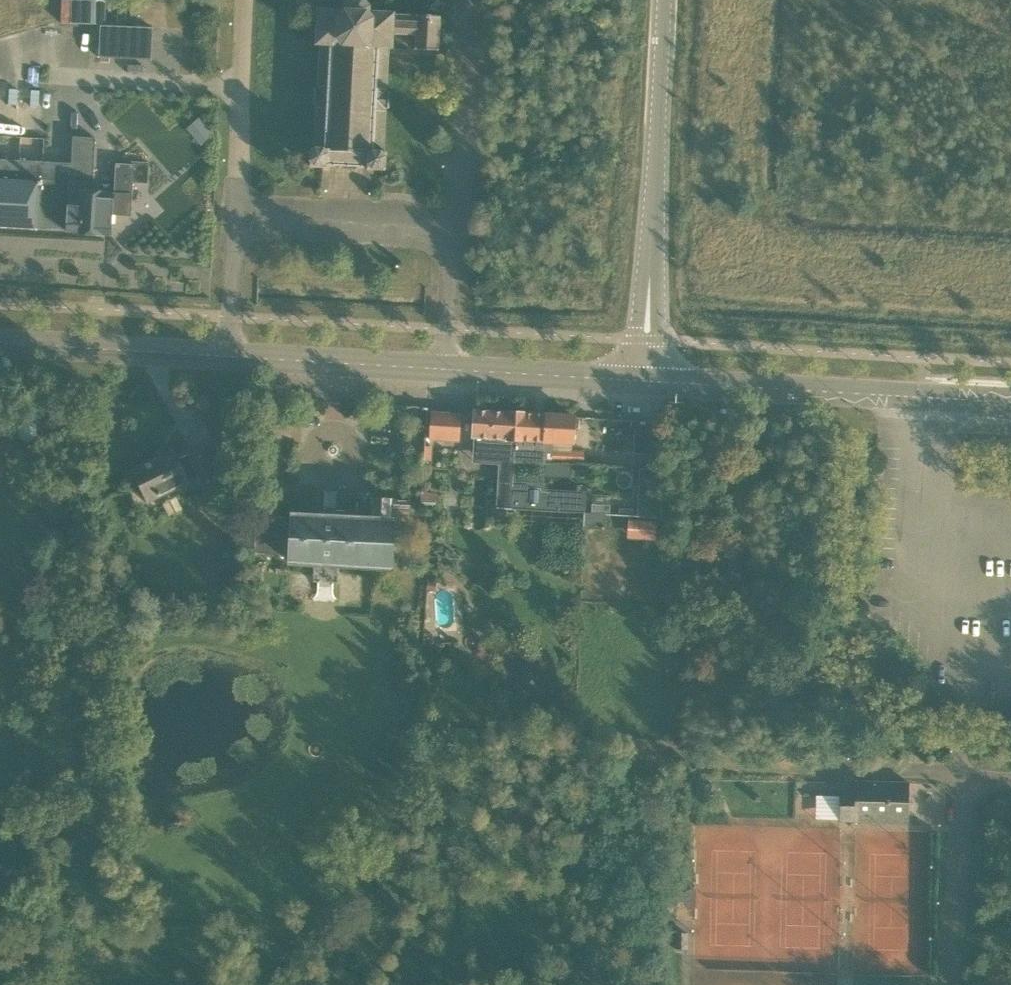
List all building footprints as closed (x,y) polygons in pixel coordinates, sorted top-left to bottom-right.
[(60,23),(105,23),(105,0),(60,0),(60,23)] [(329,168),(329,166),(367,168),(367,170),(386,171),(387,152),(384,152),(386,108),(389,108),(390,92),(387,92),(389,48),(392,48),(393,34),(416,35),(415,50),(439,51),(440,16),(370,12),(370,7),(364,0),(349,0),(343,6),(343,11),(318,10),(316,45),(319,45),(317,88),(314,88),(313,105),(316,105),(314,149),(311,148),(310,167),(329,168)] [(99,57),(151,59),(152,29),(100,27),(99,57)] [(199,144),(213,132),(199,116),(185,128),(199,144)] [(71,149),(71,164),(67,230),(67,231),(80,232),(80,233),(111,235),(112,214),(130,215),(131,183),(147,183),(148,162),(132,162),(131,166),(116,165),(115,195),(83,193),(84,186),(92,186),(95,138),(72,137),(71,149)] [(0,160),(0,227),(36,229),(36,228),(67,230),(71,164),(0,160)] [(523,414),(475,411),(473,437),(473,450),(501,452),(499,481),(512,482),(513,463),(515,430),(522,430),(523,414)] [(429,438),(460,441),(462,414),(431,412),(429,438)] [(548,415),(523,414),(522,430),(515,430),(513,463),(545,465),(547,465),(547,461),(551,461),(551,452),(546,451),(548,415)] [(574,417),(548,415),(546,451),(551,452),(551,461),(583,463),(584,451),(572,450),(574,417)] [(217,480),(201,447),(188,453),(189,455),(178,460),(173,449),(161,455),(162,457),(133,471),(147,501),(188,481),(198,476),(204,486),(217,480)] [(545,465),(545,476),(556,477),(556,465),(547,465),(545,465)] [(636,470),(635,515),(660,516),(661,471),(636,470)] [(512,482),(511,506),(545,508),(566,510),(583,511),(584,494),(567,493),(545,492),(545,484),(512,482)] [(409,502),(393,501),(372,500),(371,521),(363,521),(363,518),(295,514),(294,534),(293,565),(360,569),(361,566),(389,568),(392,521),(393,509),(395,509),(395,508),(409,509),(409,502)] [(583,529),(604,530),(606,514),(584,513),(583,529)] [(656,521),(629,519),(627,538),(655,540),(656,521)] [(561,704),(551,713),(560,723),(570,714),(561,704)] [(907,783),(855,782),(855,792),(842,791),(838,795),(838,817),(842,821),(906,822),(907,783)]
